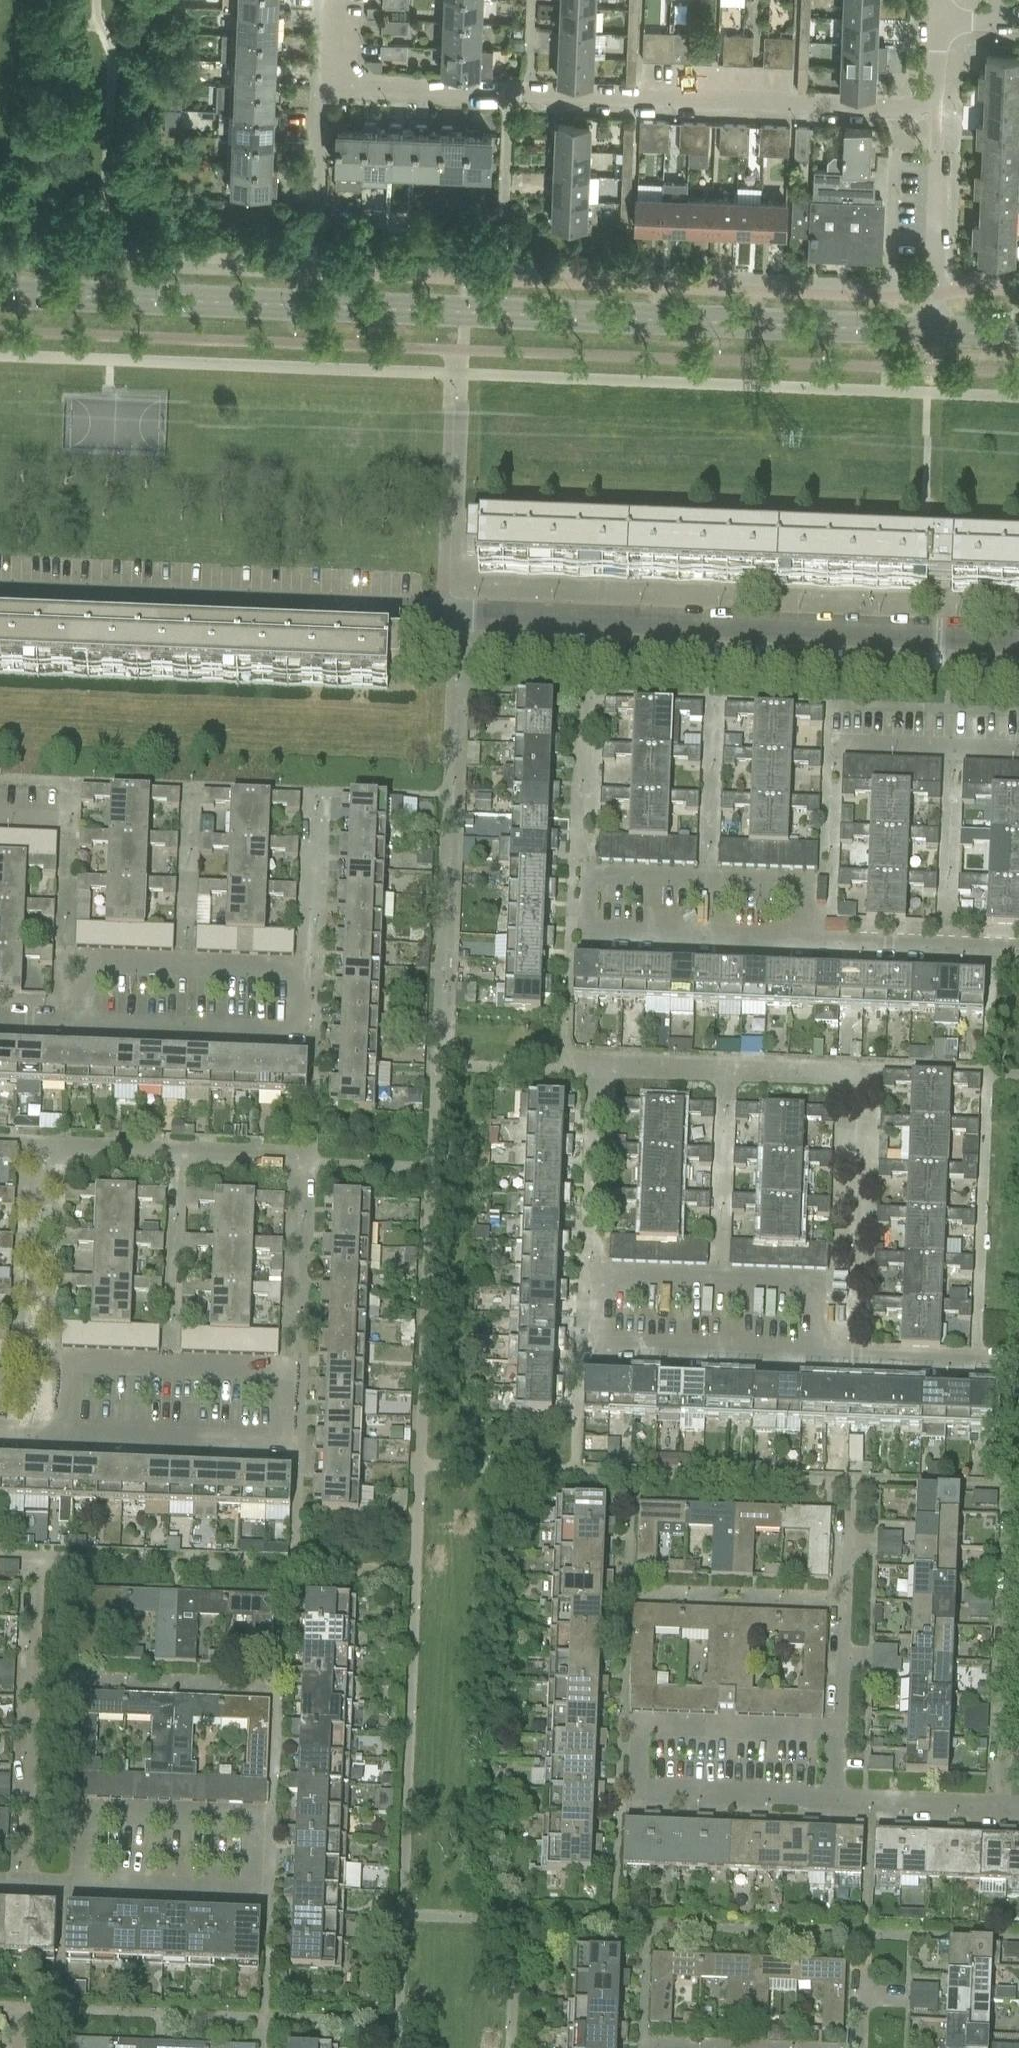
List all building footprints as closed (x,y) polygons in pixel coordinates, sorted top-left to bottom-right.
[(225,7),(241,7),(280,9),(280,0),(225,0),(225,7)] [(446,21),(484,22),(485,0),(446,0),(446,21)] [(846,17),(878,18),(879,0),(847,0),(846,17)] [(369,5),(368,15),(380,15),(380,6),(369,5)] [(564,5),(563,30),(595,31),(596,6),(564,5)] [(241,7),(240,33),(279,34),(285,35),(286,23),(286,9),(280,9),(241,7)] [(812,14),(802,14),(801,25),(811,26),(812,14)] [(384,30),(410,31),(410,18),(384,17),(384,30)] [(630,17),(630,32),(639,33),(640,17),(630,17)] [(846,17),(845,41),(877,43),(878,18),(846,17)] [(446,21),(445,46),(483,48),(484,22),(446,21)] [(801,25),(801,40),(810,40),(811,26),(801,25)] [(516,26),(515,34),(524,35),(524,27),(516,26)] [(563,30),(562,55),(594,56),(595,31),(563,30)] [(645,60),(659,60),(660,31),(645,30),(645,60)] [(660,31),(659,60),(674,61),(675,31),(660,31)] [(675,31),(674,60),(685,60),(685,61),(699,62),(700,32),(686,32),(675,31)] [(223,32),(222,59),(239,60),(239,58),(278,60),(278,48),(285,49),(285,35),(279,34),(240,33),(223,32)] [(630,32),(629,48),(639,48),(639,33),(630,32)] [(700,32),(699,62),(714,62),(715,33),(700,32)] [(725,63),(739,63),(741,33),(726,33),(725,63)] [(741,33),(739,63),(754,64),(755,34),(741,33)] [(765,64),(779,65),(780,35),(766,34),(765,64)] [(780,35),(779,65),(794,65),(795,35),(780,35)] [(516,36),(516,47),(524,47),(524,36),(516,36)] [(810,40),(801,40),(800,57),(810,56),(810,40)] [(845,41),(844,66),(876,67),(888,68),(889,52),(885,52),(885,43),(877,43),(845,41)] [(383,43),(382,56),(383,56),(408,57),(408,44),(383,43)] [(483,48),(445,46),(444,72),(494,74),(495,48),(483,48)] [(594,56),(562,55),(561,80),(593,81),(594,56)] [(981,81),(1018,82),(1018,74),(1018,56),(988,55),(988,70),(982,70),(981,81)] [(810,56),(800,57),(800,64),(809,65),(810,56)] [(239,58),(238,84),(277,85),(277,74),(284,74),(284,60),(278,60),(239,58)] [(383,60),(367,59),(367,60),(370,63),(375,70),(383,70),(383,60)] [(809,65),(800,64),(799,74),(809,75),(809,65)] [(876,67),(844,66),(843,91),(875,93),(876,67)] [(628,68),(628,83),(637,83),(638,68),(628,68)] [(799,90),(808,90),(809,75),(799,74),(799,90)] [(172,81),(172,95),(183,96),(183,82),(172,81)] [(981,91),(987,91),(986,106),(1018,107),(1018,90),(1018,82),(981,81),(981,91)] [(220,109),(232,109),(276,111),(276,99),(283,100),(283,86),(277,85),(238,84),(220,83),(220,109)] [(172,95),(171,108),(182,109),(183,96),(172,95)] [(979,131),(1017,132),(1017,123),(1018,124),(1018,107),(986,106),(986,121),(980,121),(979,131)] [(171,108),(171,129),(181,129),(182,109),(171,108)] [(232,109),(231,135),(237,135),(275,137),(275,125),(282,125),(282,111),(276,111),(232,109)] [(641,148),(655,149),(657,119),(642,119),(641,148)] [(657,119),(655,149),(670,149),(671,120),(657,119)] [(339,127),(337,185),(363,187),(363,184),(365,128),(353,127),(354,120),(340,120),(340,127),(339,127)] [(681,150),(696,151),(697,121),(682,120),(681,150)] [(365,128),(363,184),(388,185),(389,167),(391,129),(379,128),(379,121),(365,121),(365,128)] [(697,121),(696,151),(710,151),(712,122),(697,121)] [(391,122),(391,129),(389,167),(415,168),(416,129),(404,129),(405,122),(391,122)] [(721,152),(736,152),(737,123),(722,122),(721,152)] [(417,123),(416,129),(415,168),(440,169),(442,130),(430,130),(430,123),(417,123)] [(559,123),(558,148),(590,149),(591,124),(559,123)] [(737,123),(736,152),(751,153),(752,123),(737,123)] [(440,169),(440,174),(466,175),(466,170),(468,131),(455,131),(456,124),(442,124),(442,130),(440,169)] [(761,153),(776,154),(777,125),(763,124),(761,153)] [(466,170),(466,175),(492,176),(492,172),(494,133),(481,132),(481,125),(468,125),(468,131),(466,170)] [(625,141),(635,141),(635,126),(625,125),(625,141)] [(777,125),(776,154),(791,155),(792,125),(777,125)] [(812,126),(798,125),(797,157),(811,157),(812,126)] [(872,171),(873,150),(874,129),(846,128),(845,149),(845,154),(836,154),(829,161),(828,170),(872,171)] [(979,142),(985,142),(984,156),(1016,158),(1018,158),(1018,141),(1017,141),(1017,132),(979,131),(979,142)] [(237,135),(236,161),(274,162),(274,151),(281,151),(281,137),(275,137),(237,135)] [(558,148),(557,173),(589,174),(590,149),(558,148)] [(617,151),(617,161),(624,161),(623,176),(633,176),(634,151),(624,151),(617,151)] [(977,181),(1015,183),(1015,174),(1018,174),(1018,158),(1016,158),(984,156),(984,171),(978,171),(977,181)] [(236,161),(235,187),(273,189),(280,189),(280,176),(281,162),(274,162),(236,161)] [(816,169),(815,197),(871,199),(872,171),(828,170),(816,169)] [(557,173),(556,198),(588,199),(589,174),(557,173)] [(623,176),(622,191),(632,191),(633,176),(623,176)] [(663,208),(662,228),(687,229),(688,197),(689,181),(665,180),(664,196),(663,208)] [(977,181),(977,192),(983,192),(983,207),(1014,208),(1018,208),(1018,192),(1015,191),(1015,183),(977,181)] [(637,227),(662,228),(663,208),(664,196),(639,195),(637,227)] [(871,199),(815,197),(795,196),(794,233),(813,234),(812,251),(882,254),(884,200),(871,199)] [(688,197),(687,229),(712,230),(713,198),(689,197),(688,197)] [(588,199),(556,198),(555,223),(587,225),(588,199)] [(713,198),(712,230),(736,231),(738,200),(714,198),(713,198)] [(736,231),(762,232),(763,201),(738,200),(736,231)] [(763,201),(762,232),(787,233),(788,213),(788,208),(789,202),(763,201)] [(361,210),(361,221),(387,222),(387,213),(388,206),(362,205),(361,210)] [(976,221),(976,232),(1013,233),(1013,225),(1017,225),(1018,208),(1014,208),(983,207),(983,208),(982,221),(976,221)] [(336,209),(335,221),(348,221),(349,209),(336,209)] [(349,209),(348,221),(361,221),(361,210),(349,209)] [(464,212),(450,212),(449,225),(464,225),(464,212)] [(976,232),(975,242),(981,242),(980,258),(1016,259),(1017,241),(1013,241),(1013,233),(976,232)] [(479,571),(1018,592),(1018,548),(927,544),(720,536),(468,526),(467,557),(479,557),(479,571)] [(0,625),(0,675),(387,691),(388,672),(400,672),(401,642),(0,625)] [(517,698),(516,723),(552,724),(553,709),(563,710),(563,700),(517,698)] [(632,748),(651,748),(653,703),(604,701),(603,718),(616,718),(616,713),(633,714),(632,748)] [(653,703),(651,748),(671,749),(677,749),(678,716),(689,716),(689,721),(702,722),(702,705),(653,703)] [(752,752),(772,753),(773,708),(724,706),(723,723),(736,723),(737,718),(754,719),(752,752)] [(772,753),(790,754),(792,720),(809,721),(809,726),(822,727),(823,710),(773,708),(772,753)] [(516,723),(515,747),(561,748),(561,739),(552,739),(552,724),(516,723)] [(723,738),(723,751),(741,752),(742,739),(723,738)] [(630,792),(650,793),(651,748),(632,748),(602,746),(601,763),(614,763),(614,758),(631,759),(630,792)] [(515,747),(514,771),(550,772),(551,757),(561,758),(561,748),(515,747)] [(650,793),(669,794),(670,761),(687,762),(687,767),(700,767),(700,750),(671,749),(651,748),(650,793)] [(750,797),(770,798),(772,753),(752,752),(741,752),(723,751),(722,768),(735,768),(735,764),(752,764),(750,797)] [(770,798),(789,799),(790,766),(808,766),(807,771),(820,772),(821,755),(790,754),(772,753),(770,798)] [(843,759),(842,782),(854,782),(855,759),(843,759)] [(867,760),(855,759),(854,782),(866,783),(867,760)] [(866,783),(879,783),(880,760),(867,760),(866,783)] [(879,783),(891,784),(892,761),(880,760),(879,783)] [(892,761),(891,784),(903,784),(904,761),(892,761)] [(904,761),(903,784),(915,785),(916,762),(904,761)] [(916,762),(915,785),(928,785),(929,762),(916,762)] [(928,785),(940,786),(941,763),(929,762),(928,785)] [(963,764),(962,786),(974,786),(975,764),(963,764)] [(988,765),(975,764),(974,786),(987,787),(988,765)] [(987,787),(999,787),(1000,765),(988,765),(987,787)] [(999,787),(1011,788),(1012,766),(1000,765),(999,787)] [(503,770),(503,794),(513,795),(559,796),(559,787),(550,787),(550,772),(514,771),(503,770)] [(870,795),(869,829),(889,830),(891,784),(879,783),(866,783),(854,782),(842,782),(841,800),(854,800),(854,795),(870,795)] [(891,784),(889,830),(908,831),(909,797),(927,798),(927,803),(939,803),(940,786),(928,785),(915,785),(903,784),(891,784)] [(991,800),(989,834),(1009,835),(1011,788),(999,787),(987,787),(974,786),(962,786),(961,804),(974,805),(974,800),(991,800)] [(109,834),(128,835),(130,790),(81,788),(80,805),(93,805),(93,800),(111,800),(109,834)] [(1009,835),(1018,835),(1018,788),(1011,788),(1009,835)] [(128,835),(147,836),(149,802),(166,803),(166,808),(178,808),(179,792),(130,790),(128,835)] [(635,840),(648,840),(650,793),(630,792),(600,791),(600,808),(612,809),(612,804),(629,805),(628,839),(628,840),(635,840)] [(229,839),(248,840),(250,795),(201,793),(200,809),(213,810),(213,804),(231,805),(229,839)] [(648,840),(660,841),(667,841),(667,840),(668,806),(685,807),(685,812),(698,812),(699,795),(669,794),(650,793),(648,840)] [(248,840),(267,841),(269,807),(286,808),(286,813),(298,813),(299,797),(250,795),(248,840)] [(513,795),(512,818),(548,820),(549,805),(559,805),(559,796),(513,795)] [(756,845),(768,845),(770,798),(750,797),(721,796),(720,813),(733,813),(733,808),(750,809),(749,844),(756,845)] [(768,845),(780,846),(787,846),(787,845),(788,811),(806,811),(806,816),(818,817),(819,800),(789,799),(770,798),(768,845)] [(341,799),(341,809),(350,809),(350,824),(386,825),(401,826),(402,801),(387,801),(341,799)] [(512,818),(511,842),(557,844),(558,835),(548,834),(548,820),(512,818)] [(464,819),(464,829),(472,829),(473,819),(464,819)] [(927,824),(927,831),(937,831),(938,821),(932,820),(927,824)] [(339,838),(339,847),(385,849),(386,825),(350,824),(349,838),(339,838)] [(868,841),(867,875),(887,875),(889,830),(869,829),(839,828),(839,845),(852,845),(852,840),(868,841)] [(889,830),(887,875),(906,876),(907,842),(925,843),(925,848),(937,849),(938,832),(908,831),(889,830)] [(8,833),(7,858),(19,858),(20,833),(8,833)] [(20,833),(19,858),(31,859),(32,834),(20,833)] [(107,879),(126,880),(128,835),(109,834),(79,833),(78,850),(91,850),(91,845),(109,846),(107,879)] [(989,845),(988,879),(1007,880),(1009,835),(989,834),(960,833),(959,849),(972,850),(972,845),(989,845)] [(32,834),(31,859),(44,859),(45,834),(32,834)] [(44,859),(56,860),(57,835),(45,834),(44,859)] [(126,880),(145,881),(147,847),(164,848),(163,853),(176,854),(177,837),(147,836),(128,835),(126,880)] [(1007,880),(1018,880),(1018,835),(1009,835),(1007,880)] [(227,884),(246,885),(248,840),(229,839),(199,838),(198,855),(211,855),(211,849),(228,850),(227,884)] [(597,862),(610,862),(611,838),(598,838),(597,862)] [(610,862),(622,863),(623,839),(611,838),(610,862)] [(622,863),(634,863),(635,840),(628,840),(628,839),(623,839),(622,863)] [(246,885),(265,886),(267,852),(284,853),(284,858),(297,859),(297,842),(267,841),(248,840),(246,885)] [(634,863),(647,864),(648,840),(635,840),(634,863)] [(647,864),(659,865),(660,841),(648,840),(647,864)] [(659,865),(671,865),(672,841),(667,840),(667,841),(660,841),(659,865)] [(671,865),(684,866),(685,841),(672,841),(671,865)] [(685,841),(684,866),(696,866),(697,842),(685,841)] [(499,842),(498,866),(510,867),(547,868),(547,853),(557,854),(557,844),(511,842),(499,842)] [(718,867),(730,867),(731,843),(719,843),(718,867)] [(730,867),(742,868),(743,843),(731,843),(730,867)] [(742,868),(755,868),(756,845),(749,844),(743,843),(742,868)] [(755,868),(767,869),(768,845),(756,845),(755,868)] [(767,869),(779,869),(780,846),(768,845),(767,869)] [(779,869),(791,870),(792,846),(787,845),(787,846),(780,846),(779,869)] [(791,870),(804,870),(805,846),(792,846),(791,870)] [(805,846),(804,870),(816,871),(817,847),(805,846)] [(348,857),(348,872),(384,873),(385,849),(339,847),(339,856),(348,857)] [(7,858),(5,902),(24,903),(26,869),(42,869),(42,875),(55,875),(56,860),(44,859),(31,859),(19,858),(7,858)] [(510,867),(509,891),(555,893),(556,884),(546,883),(547,868),(510,867)] [(337,886),(337,895),(383,897),(384,873),(348,872),(347,886),(337,886)] [(865,920),(885,921),(887,875),(867,875),(838,873),(837,890),(850,890),(850,885),(866,886),(865,920)] [(887,875),(885,921),(904,922),(906,887),(923,888),(923,893),(935,894),(936,877),(906,876),(887,875)] [(112,926),(124,926),(126,880),(107,879),(77,878),(76,895),(89,895),(89,890),(107,891),(105,926),(112,926)] [(986,925),(1005,926),(1007,880),(988,879),(958,878),(957,895),(970,895),(970,890),(987,891),(986,925)] [(124,926),(136,927),(143,927),(145,892),(162,893),(162,898),(175,899),(175,882),(145,881),(126,880),(124,926)] [(1005,926),(1018,927),(1018,880),(1007,880),(1005,926)] [(232,931),(244,931),(246,885),(227,884),(197,883),(196,900),(209,900),(210,895),(227,896),(225,931),(232,931)] [(244,931),(257,932),(263,932),(265,897),(282,898),(282,903),(295,904),(295,887),(265,886),(246,885),(244,931)] [(509,891),(508,915),(544,917),(545,902),(555,903),(555,893),(509,891)] [(347,905),(346,920),(382,921),(383,897),(337,895),(336,905),(347,905)] [(5,902),(3,947),(22,948),(24,914),(41,915),(40,920),(53,921),(54,904),(24,903),(5,902)] [(838,906),(838,919),(855,920),(855,907),(838,906)] [(508,915),(507,940),(553,941),(554,932),(544,932),(544,917),(508,915)] [(335,934),(335,943),(381,945),(382,921),(346,920),(345,934),(335,934)] [(74,948),(86,949),(87,925),(75,924),(74,948)] [(86,949),(99,949),(100,925),(87,925),(86,949)] [(99,949),(111,950),(112,926),(105,926),(100,925),(99,949)] [(111,950),(123,951),(124,926),(112,926),(111,950)] [(123,951),(135,951),(136,927),(124,926),(123,951)] [(135,951),(148,952),(149,928),(143,927),(136,927),(135,951)] [(148,952),(160,952),(161,928),(149,928),(148,952)] [(161,928),(160,952),(172,953),(173,929),(161,928)] [(194,953),(207,954),(208,930),(195,929),(194,953)] [(207,954),(219,954),(220,930),(208,930),(207,954)] [(219,954),(231,955),(232,931),(225,931),(220,930),(219,954)] [(231,955),(256,956),(257,932),(244,931),(232,931),(231,955)] [(256,956),(268,956),(269,932),(263,932),(257,932),(256,956)] [(268,956),(280,957),(281,933),(269,932),(268,956)] [(281,933),(280,957),(293,958),(294,933),(281,933)] [(507,940),(506,963),(543,965),(543,950),(553,951),(553,941),(507,940)] [(345,953),(344,968),(380,969),(381,945),(335,943),(335,952),(345,953)] [(3,947),(1,994),(21,994),(22,960),(39,960),(39,965),(51,966),(52,949),(22,948),(3,947)] [(573,999),(597,1000),(599,964),(584,963),(584,953),(575,953),(573,999)] [(597,1000),(621,1001),(623,955),(614,955),(614,964),(599,964),(597,1000)] [(621,1001),(645,1002),(647,966),(632,965),(633,955),(623,955),(621,1001)] [(645,1002),(669,1003),(671,957),(661,956),(661,966),(647,966),(645,1002)] [(669,1003),(668,1015),(692,1016),(693,1016),(693,1004),(695,968),(680,967),(680,957),(671,957),(669,1003)] [(693,1004),(717,1005),(719,959),(710,958),(709,968),(695,968),(693,1004)] [(717,1005),(741,1006),(743,970),(728,969),(728,959),(719,959),(717,1005)] [(741,1006),(741,1017),(765,1018),(765,1007),(767,960),(758,960),(758,970),(743,970),(741,1006)] [(765,1007),(790,1008),(791,971),(776,971),(776,961),(767,960),(765,1007)] [(790,1008),(814,1009),(816,962),(807,962),(806,972),(791,971),(790,1008)] [(814,1009),(814,1024),(838,1025),(838,1010),(840,973),(825,973),(825,963),(816,962),(814,1009)] [(506,963),(505,987),(552,989),(552,980),(542,979),(543,965),(506,963)] [(838,1010),(862,1011),(864,964),(855,964),(854,974),(840,973),(838,1010)] [(862,1011),(886,1012),(887,975),(873,975),(873,965),(864,964),(862,1011)] [(886,1012),(910,1012),(912,966),(903,966),(902,976),(887,975),(886,1012)] [(910,1012),(934,1013),(936,977),(921,977),(921,967),(912,966),(910,1012)] [(333,983),(333,992),(379,994),(380,969),(344,968),(343,983),(333,983)] [(934,1024),(934,1026),(958,1027),(958,1025),(958,1014),(960,968),(951,968),(950,978),(936,977),(934,1013),(934,1024)] [(960,968),(958,1014),(983,1015),(984,979),(969,979),(969,969),(960,968)] [(552,989),(505,987),(505,1012),(541,1013),(541,998),(551,999),(552,989)] [(342,1002),(342,1016),(378,1018),(379,994),(333,992),(332,1002),(342,1002)] [(331,1031),(331,1040),(377,1042),(388,1042),(389,1018),(378,1018),(342,1016),(341,1031),(331,1031)] [(17,1085),(18,1048),(4,1048),(4,1038),(0,1038),(0,1085),(17,1085)] [(17,1085),(17,1098),(40,1099),(40,1086),(41,1086),(43,1039),(33,1039),(33,1049),(18,1048),(17,1082),(17,1085)] [(41,1086),(65,1087),(67,1051),(52,1050),(52,1040),(43,1039),(41,1086)] [(764,1040),(740,1039),(740,1042),(740,1056),(764,1057),(764,1040)] [(340,1049),(340,1064),(376,1066),(377,1042),(331,1040),(330,1049),(340,1049)] [(692,1041),(669,1040),(668,1052),(691,1053),(692,1041)] [(65,1087),(89,1088),(91,1041),(81,1041),(81,1051),(67,1051),(65,1087)] [(89,1088),(113,1089),(115,1052),(100,1052),(100,1042),(91,1041),(89,1088)] [(740,1056),(740,1042),(716,1041),(716,1055),(740,1056)] [(113,1089),(138,1090),(140,1043),(130,1043),(130,1053),(115,1052),(113,1089)] [(138,1090),(162,1091),(164,1054),(149,1054),(149,1044),(140,1043),(138,1090)] [(851,1044),(850,1061),(860,1061),(861,1045),(851,1044)] [(162,1091),(186,1092),(188,1045),(179,1045),(178,1055),(164,1054),(162,1091)] [(186,1092),(210,1093),(212,1056),(197,1056),(197,1046),(188,1045),(186,1092)] [(210,1093),(234,1094),(236,1047),(227,1047),(226,1057),(212,1056),(210,1093)] [(234,1094),(258,1095),(260,1058),(245,1058),(245,1048),(236,1047),(234,1094)] [(813,1047),(812,1059),(822,1059),(823,1047),(813,1047)] [(258,1095),(282,1096),(284,1049),(274,1049),(274,1059),(260,1058),(258,1095)] [(284,1049),(282,1096),(306,1097),(307,1060),(293,1060),(293,1050),(284,1049)] [(909,1050),(908,1063),(920,1063),(920,1050),(909,1050)] [(329,1078),(329,1088),(375,1090),(376,1066),(340,1064),(339,1079),(329,1078)] [(915,1085),(914,1119),(930,1120),(931,1075),(882,1073),(882,1089),(894,1090),(894,1084),(915,1085)] [(931,1075),(930,1120),(946,1121),(947,1087),(967,1088),(967,1093),(980,1093),(980,1077),(931,1075)] [(375,1090),(329,1088),(328,1097),(338,1097),(338,1113),(374,1114),(375,1090)] [(411,1092),(410,1105),(421,1106),(421,1093),(411,1092)] [(520,1098),(519,1123),(527,1123),(563,1124),(564,1110),(574,1110),(574,1100),(528,1098),(520,1098)] [(648,1147),(663,1148),(665,1103),(616,1102),(615,1118),(628,1118),(628,1113),(649,1114),(648,1147)] [(663,1148),(679,1149),(680,1116),(701,1116),(701,1121),(713,1122),(714,1105),(665,1103),(663,1148)] [(767,1153),(783,1153),(785,1108),(736,1106),(735,1123),(747,1123),(748,1118),(768,1119),(767,1153)] [(783,1153),(799,1154),(800,1120),(820,1121),(820,1126),(833,1127),(834,1110),(785,1108),(783,1153)] [(913,1131),(912,1164),(928,1165),(930,1120),(914,1119),(880,1118),(880,1135),(892,1135),(893,1130),(913,1131)] [(15,1129),(15,1130),(22,1130),(34,1131),(39,1131),(39,1130),(39,1121),(34,1121),(16,1120),(15,1129)] [(930,1120),(928,1165),(944,1166),(945,1132),(965,1133),(965,1138),(978,1139),(979,1122),(946,1121),(930,1120)] [(527,1123),(526,1147),(572,1149),(572,1139),(562,1139),(563,1124),(527,1123)] [(172,1124),(171,1137),(182,1138),(182,1136),(183,1129),(183,1125),(172,1124)] [(119,1125),(119,1135),(135,1135),(135,1126),(119,1125)] [(183,1129),(182,1136),(193,1137),(193,1129),(183,1129)] [(489,1133),(489,1146),(498,1146),(498,1133),(489,1133)] [(646,1193),(662,1193),(663,1148),(648,1147),(614,1146),(613,1163),(626,1164),(626,1158),(647,1159),(646,1193)] [(3,1158),(3,1163),(16,1164),(16,1147),(0,1147),(0,1158),(3,1158)] [(526,1147),(525,1171),(561,1172),(562,1158),(572,1158),(572,1149),(526,1147)] [(662,1193),(677,1194),(678,1161),(699,1161),(699,1167),(712,1167),(712,1151),(679,1149),(663,1148),(662,1193)] [(765,1197),(781,1198),(783,1153),(767,1153),(734,1151),(733,1168),(746,1168),(746,1163),(767,1164),(765,1197)] [(781,1198),(797,1199),(799,1165),(819,1166),(819,1171),(831,1172),(832,1155),(799,1154),(783,1153),(781,1198)] [(977,1167),(977,1159),(965,1158),(965,1167),(977,1167)] [(912,1176),(910,1210),(926,1211),(928,1165),(912,1164),(879,1163),(878,1180),(891,1180),(891,1175),(912,1176)] [(928,1165),(926,1211),(942,1212),(943,1177),(964,1178),(964,1184),(976,1184),(977,1167),(965,1167),(944,1166),(928,1165)] [(525,1171),(524,1195),(570,1197),(570,1187),(560,1187),(561,1172),(525,1171)] [(98,1235),(114,1235),(116,1190),(67,1188),(66,1205),(79,1205),(80,1200),(100,1201),(98,1235)] [(114,1235),(130,1236),(132,1202),(152,1203),(151,1208),(164,1209),(165,1192),(116,1190),(114,1235)] [(648,1239),(660,1240),(662,1193),(646,1193),(612,1191),(611,1208),(625,1209),(625,1204),(645,1204),(644,1238),(644,1239),(648,1239)] [(2,1203),(1,1208),(14,1209),(15,1192),(0,1192),(0,1203),(2,1203)] [(217,1239),(233,1240),(235,1195),(186,1193),(185,1210),(198,1210),(198,1204),(218,1205),(217,1239)] [(676,1241),(676,1240),(677,1206),(698,1206),(697,1212),(710,1212),(711,1195),(677,1194),(662,1193),(660,1240),(672,1240),(676,1241)] [(233,1240),(249,1240),(250,1206),(271,1207),(271,1213),(283,1213),(284,1197),(235,1195),(233,1240)] [(524,1195),(523,1219),(559,1220),(560,1205),(570,1206),(570,1197),(524,1195)] [(767,1244),(780,1245),(781,1198),(765,1197),(732,1196),(732,1213),(744,1213),(744,1208),(765,1209),(764,1243),(764,1244),(767,1244)] [(334,1208),(334,1223),(370,1224),(371,1200),(324,1198),(324,1208),(334,1208)] [(780,1245),(792,1245),(795,1245),(795,1244),(797,1210),(818,1211),(817,1216),(830,1216),(831,1200),(797,1199),(781,1198),(780,1245)] [(910,1222),(909,1256),(924,1256),(926,1211),(910,1210),(877,1209),(876,1226),(889,1226),(889,1221),(910,1222)] [(926,1211),(924,1256),(940,1257),(942,1223),(962,1224),(962,1229),(974,1230),(975,1213),(942,1212),(926,1211)] [(523,1219),(522,1243),(568,1244),(569,1235),(559,1235),(559,1220),(523,1219)] [(323,1237),(322,1246),(369,1248),(370,1224),(334,1223),(333,1238),(323,1237)] [(476,1229),(474,1242),(488,1243),(489,1230),(476,1229)] [(96,1280),(112,1280),(114,1235),(98,1235),(65,1234),(65,1250),(78,1251),(78,1245),(98,1246),(96,1280)] [(112,1280),(128,1281),(130,1247),(150,1248),(150,1253),(162,1254),(163,1237),(130,1236),(114,1235),(112,1280)] [(12,1254),(13,1238),(0,1237),(0,1254),(12,1254)] [(610,1262),(622,1263),(623,1237),(611,1237),(610,1262)] [(622,1263),(634,1263),(635,1238),(623,1237),(622,1263)] [(215,1284),(231,1285),(233,1240),(217,1239),(184,1238),(183,1255),(196,1255),(196,1250),(216,1251),(215,1284)] [(634,1263),(647,1263),(648,1239),(644,1239),(644,1238),(635,1238),(634,1263)] [(647,1263),(659,1264),(660,1240),(648,1239),(647,1263)] [(231,1285),(247,1285),(249,1252),(269,1252),(269,1258),(281,1258),(282,1242),(249,1240),(233,1240),(231,1285)] [(660,1240),(659,1264),(671,1264),(672,1240),(660,1240)] [(676,1240),(676,1241),(672,1240),(671,1264),(683,1265),(684,1240),(676,1240)] [(683,1265),(696,1265),(697,1240),(684,1240),(683,1265)] [(697,1240),(696,1265),(708,1266),(709,1241),(697,1240)] [(730,1266),(742,1267),(743,1242),(731,1242),(730,1266)] [(742,1267),(754,1267),(755,1243),(743,1242),(742,1267)] [(522,1243),(521,1267),(557,1269),(558,1253),(568,1254),(568,1244),(522,1243)] [(754,1267),(766,1268),(767,1244),(764,1244),(764,1243),(755,1243),(754,1267)] [(766,1268),(779,1268),(780,1245),(767,1244),(766,1268)] [(791,1269),(803,1269),(804,1244),(795,1244),(795,1245),(792,1245),(791,1269)] [(803,1269),(816,1270),(817,1245),(804,1244),(803,1269)] [(779,1268),(791,1269),(792,1245),(780,1245),(779,1268)] [(817,1245),(816,1270),(828,1270),(829,1245),(817,1245)] [(332,1256),(332,1271),(368,1272),(369,1248),(322,1246),(322,1256),(332,1256)] [(908,1267),(907,1301),(923,1301),(924,1256),(909,1256),(875,1254),(874,1271),(887,1271),(887,1266),(908,1267)] [(924,1256),(923,1301),(939,1302),(940,1269),(960,1269),(960,1275),(973,1275),(973,1258),(940,1257),(924,1256)] [(521,1267),(520,1291),(566,1293),(567,1284),(557,1284),(557,1269),(521,1267)] [(321,1285),(320,1294),(367,1296),(368,1272),(332,1271),(331,1286),(321,1285)] [(269,1273),(269,1286),(280,1287),(281,1273),(269,1273)] [(98,1325),(110,1326),(112,1280),(96,1280),(63,1278),(63,1295),(76,1296),(76,1290),(96,1291),(94,1325),(98,1325)] [(110,1326),(123,1326),(126,1327),(128,1293),(148,1293),(148,1299),(161,1299),(161,1282),(154,1282),(128,1281),(112,1280),(110,1326)] [(10,1300),(11,1284),(0,1283),(0,1300),(10,1300)] [(217,1330),(229,1330),(231,1285),(215,1284),(182,1283),(181,1300),(194,1300),(194,1295),(214,1296),(213,1330),(217,1330)] [(229,1330),(242,1331),(246,1331),(247,1297),(267,1298),(267,1303),(280,1304),(280,1287),(269,1286),(247,1285),(231,1285),(229,1330)] [(510,1291),(509,1315),(519,1315),(555,1317),(556,1302),(566,1303),(566,1293),(520,1291),(510,1291)] [(330,1304),(330,1319),(366,1320),(367,1296),(320,1294),(320,1303),(330,1304)] [(905,1347),(921,1348),(923,1301),(907,1301),(873,1300),(873,1316),(885,1317),(886,1312),(906,1312),(905,1347)] [(923,1301),(921,1348),(937,1349),(938,1314),(959,1314),(958,1320),(971,1320),(972,1303),(939,1302),(923,1301)] [(519,1315),(518,1339),(564,1341),(565,1332),(555,1332),(555,1317),(519,1315)] [(319,1334),(319,1343),(365,1345),(366,1320),(330,1319),(329,1334),(319,1334)] [(61,1349),(73,1350),(74,1325),(62,1324),(61,1349)] [(73,1350),(85,1350),(86,1325),(74,1325),(73,1350)] [(85,1350),(97,1351),(98,1325),(94,1325),(86,1325),(85,1350)] [(97,1351),(109,1351),(110,1326),(98,1325),(97,1351)] [(109,1351),(122,1352),(123,1326),(110,1326),(109,1351)] [(122,1352),(134,1352),(135,1327),(126,1327),(123,1326),(122,1352)] [(134,1352),(146,1353),(147,1327),(135,1327),(134,1352)] [(147,1327),(146,1353),(158,1353),(159,1328),(147,1327)] [(8,1346),(9,1329),(0,1328),(0,1345),(8,1346)] [(179,1354),(191,1354),(192,1329),(180,1328),(179,1354)] [(191,1354),(204,1355),(205,1329),(192,1329),(191,1354)] [(204,1355),(216,1355),(217,1330),(213,1330),(205,1329),(204,1355)] [(216,1355),(228,1356),(229,1330),(217,1330),(216,1355)] [(228,1356),(241,1356),(242,1331),(229,1330),(228,1356)] [(241,1356),(253,1357),(254,1331),(246,1331),(242,1331),(241,1356)] [(253,1357),(265,1357),(266,1332),(254,1331),(253,1357)] [(266,1332),(265,1357),(277,1358),(278,1332),(266,1332)] [(508,1339),(507,1363),(517,1363),(553,1365),(554,1350),(564,1350),(564,1341),(518,1339),(508,1339)] [(328,1352),(328,1368),(364,1369),(365,1345),(319,1343),(318,1352),(328,1352)] [(517,1363),(516,1387),(562,1389),(563,1380),(553,1379),(553,1365),(517,1363)] [(583,1413),(609,1414),(610,1378),(595,1378),(596,1368),(585,1367),(583,1413)] [(317,1383),(317,1392),(363,1394),(364,1369),(328,1368),(327,1383),(317,1383)] [(609,1414),(632,1415),(634,1369),(625,1369),(625,1379),(610,1378),(609,1414)] [(632,1415),(656,1416),(658,1380),(643,1380),(643,1369),(634,1369),(632,1415)] [(656,1416),(680,1417),(682,1371),(673,1371),(673,1381),(658,1380),(656,1416)] [(680,1417),(680,1432),(703,1433),(704,1418),(706,1382),(691,1382),(692,1371),(682,1371),(680,1417)] [(704,1418),(729,1419),(730,1373),(721,1372),(720,1383),(706,1382),(704,1418)] [(729,1419),(753,1420),(754,1384),(739,1383),(740,1373),(730,1373),(729,1419)] [(753,1420),(752,1433),(776,1434),(776,1421),(778,1375),(769,1374),(769,1384),(754,1384),(753,1418),(753,1420)] [(776,1421),(776,1434),(799,1435),(799,1422),(801,1422),(802,1385),(787,1385),(787,1375),(778,1375),(776,1421)] [(801,1422),(825,1423),(827,1376),(818,1376),(817,1386),(802,1385),(801,1422)] [(825,1423),(849,1424),(851,1387),(836,1387),(836,1377),(827,1376),(825,1423)] [(849,1424),(873,1424),(875,1378),(865,1378),(865,1388),(851,1387),(849,1424)] [(873,1424),(897,1425),(898,1389),(884,1389),(884,1379),(875,1378),(873,1424)] [(897,1425),(921,1426),(923,1380),(914,1380),(913,1390),(898,1389),(897,1425)] [(932,1390),(932,1380),(923,1380),(921,1426),(921,1439),(945,1440),(945,1427),(947,1391),(932,1390)] [(945,1427),(969,1428),(971,1382),(962,1381),(961,1391),(947,1391),(945,1427)] [(971,1382),(969,1428),(994,1429),(995,1393),(980,1392),(980,1382),(971,1382)] [(562,1389),(516,1387),(515,1412),(552,1414),(552,1398),(562,1398),(562,1389)] [(317,1392),(316,1401),(326,1401),(326,1416),(362,1418),(375,1418),(376,1394),(363,1394),(317,1392)] [(315,1431),(315,1440),(361,1442),(362,1418),(326,1416),(325,1431),(315,1431)] [(389,1430),(389,1441),(402,1442),(403,1431),(389,1430)] [(324,1450),(324,1465),(360,1466),(361,1442),(315,1440),(314,1449),(324,1450)] [(608,1441),(607,1465),(619,1466),(619,1442),(608,1441)] [(24,1500),(26,1454),(16,1453),(16,1463),(1,1462),(0,1492),(0,1499),(24,1500)] [(24,1500),(48,1501),(49,1464),(34,1464),(35,1454),(26,1454),(24,1500)] [(49,1464),(48,1501),(59,1501),(58,1526),(71,1526),(72,1502),(74,1455),(64,1455),(64,1465),(49,1464)] [(72,1502),(96,1503),(98,1466),(83,1466),(83,1456),(74,1455),(72,1502)] [(96,1503),(121,1504),(122,1457),(113,1457),(113,1467),(98,1466),(96,1503)] [(121,1504),(145,1504),(146,1468),(132,1468),(132,1458),(122,1457),(121,1504)] [(655,1457),(654,1469),(678,1470),(678,1458),(655,1457)] [(678,1458),(678,1470),(702,1471),(702,1459),(678,1458)] [(825,1458),(824,1472),(838,1473),(838,1459),(825,1458)] [(145,1504),(169,1505),(170,1459),(161,1459),(161,1469),(146,1468),(145,1504)] [(169,1505),(168,1518),(192,1519),(193,1506),(194,1470),(179,1469),(180,1460),(170,1459),(169,1505)] [(193,1506),(217,1507),(218,1461),(209,1461),(209,1471),(194,1470),(193,1506)] [(217,1507),(241,1508),(242,1472),(227,1471),(228,1461),(218,1461),(217,1507)] [(241,1508),(265,1509),(266,1463),(257,1463),(257,1472),(242,1472),(241,1508)] [(266,1463),(265,1509),(290,1510),(291,1474),(275,1473),(276,1463),(266,1463)] [(752,1463),(751,1472),(761,1473),(762,1464),(752,1463)] [(313,1479),(313,1488),(359,1490),(360,1466),(324,1465),(323,1479),(313,1479)] [(359,1490),(313,1488),(312,1498),(322,1498),(322,1512),(358,1514),(359,1490)] [(917,1491),(915,1526),(936,1526),(937,1514),(958,1515),(959,1492),(917,1491)] [(555,1500),(554,1527),(614,1529),(614,1521),(605,1521),(605,1502),(555,1500)] [(657,1527),(685,1528),(686,1505),(637,1504),(635,1572),(655,1573),(657,1527)] [(711,1576),(731,1577),(734,1507),(686,1505),(685,1528),(713,1530),(711,1576)] [(753,1531),(781,1532),(782,1509),(734,1507),(731,1577),(752,1577),(753,1531)] [(782,1509),(781,1532),(808,1533),(807,1579),(828,1580),(830,1511),(782,1509)] [(915,1526),(915,1548),(957,1549),(958,1515),(937,1514),(936,1526),(915,1526)] [(554,1527),(553,1553),(603,1555),(604,1537),(614,1537),(614,1529),(554,1527)] [(263,1547),(263,1556),(280,1557),(280,1547),(263,1547)] [(915,1548),(914,1570),(935,1571),(934,1583),(955,1584),(957,1549),(915,1548)] [(553,1553),(552,1580),(612,1582),(612,1574),(602,1574),(603,1555),(553,1553)] [(17,1576),(17,1563),(0,1563),(0,1575),(17,1576)] [(667,1574),(683,1574),(683,1564),(667,1563),(667,1574)] [(683,1564),(683,1574),(699,1575),(700,1565),(683,1564)] [(763,1578),(779,1578),(780,1568),(764,1567),(763,1578)] [(780,1568),(779,1578),(795,1579),(795,1568),(780,1568)] [(914,1570),(912,1604),(954,1606),(955,1584),(934,1583),(935,1571),(914,1570)] [(552,1580),(551,1606),(601,1608),(602,1589),(612,1590),(612,1582),(552,1580)] [(101,1614),(129,1615),(130,1592),(81,1590),(78,1659),(99,1660),(101,1614)] [(154,1662),(175,1663),(178,1594),(130,1592),(129,1615),(156,1616),(154,1662)] [(197,1618),(224,1619),(225,1596),(178,1594),(175,1663),(195,1663),(197,1618)] [(225,1596),(224,1619),(252,1620),(250,1665),(271,1666),(272,1666),(275,1598),(274,1598),(269,1598),(225,1596)] [(295,1617),(295,1625),(355,1628),(355,1614),(349,1614),(350,1600),(306,1599),(305,1618),(295,1617)] [(912,1604),(911,1638),(932,1639),(932,1627),(953,1628),(954,1606),(912,1604)] [(551,1606),(550,1633),(610,1635),(610,1627),(600,1627),(601,1608),(551,1606)] [(633,1608),(630,1688),(643,1688),(655,1689),(656,1689),(668,1689),(668,1677),(657,1677),(652,1676),(653,1632),(681,1633),(682,1610),(633,1608)] [(702,1690),(706,1691),(718,1691),(727,1692),(730,1611),(682,1610),(681,1633),(709,1634),(707,1678),(702,1678),(702,1690)] [(730,1611),(727,1692),(735,1692),(748,1692),(752,1692),(752,1680),(747,1680),(749,1636),(777,1637),(778,1613),(730,1611)] [(798,1694),(811,1695),(823,1695),(826,1615),(778,1613),(777,1637),(805,1638),(803,1682),(798,1682),(798,1694)] [(304,1634),(304,1652),(354,1654),(355,1628),(295,1625),(294,1633),(304,1634)] [(911,1638),(910,1661),(952,1662),(953,1628),(932,1627),(932,1639),(911,1638)] [(550,1633),(549,1659),(599,1661),(600,1643),(610,1643),(610,1635),(550,1633)] [(388,1655),(398,1656),(398,1643),(388,1642),(388,1655)] [(907,1676),(908,1646),(874,1646),(874,1676),(907,1676)] [(112,1660),(127,1661),(127,1651),(112,1650),(112,1660)] [(127,1651),(127,1661),(142,1661),(143,1652),(127,1651)] [(293,1670),(293,1678),(352,1681),(354,1654),(304,1652),(303,1670),(293,1670)] [(207,1664),(223,1664),(223,1655),(208,1654),(207,1664)] [(223,1655),(223,1664),(238,1665),(238,1655),(223,1655)] [(549,1659),(548,1685),(608,1688),(608,1680),(598,1680),(599,1661),(549,1659)] [(910,1661),(909,1683),(930,1684),(930,1696),(951,1696),(952,1662),(910,1661)] [(15,1678),(15,1664),(0,1664),(0,1677),(15,1678)] [(15,1678),(0,1677),(0,1691),(14,1691),(15,1678)] [(293,1678),(292,1686),(302,1687),(301,1705),(345,1707),(346,1693),(352,1693),(352,1681),(293,1678)] [(909,1683),(908,1717),(950,1719),(951,1696),(930,1696),(930,1684),(909,1683)] [(548,1685),(547,1712),(597,1714),(597,1695),(607,1696),(608,1688),(548,1685)] [(977,1686),(977,1696),(987,1697),(987,1686),(977,1686)] [(643,1688),(630,1688),(629,1712),(642,1712),(643,1688)] [(655,1689),(643,1688),(642,1712),(654,1713),(655,1689)] [(668,1689),(656,1689),(655,1689),(654,1713),(667,1713),(668,1689)] [(680,1690),(668,1689),(667,1713),(680,1714),(680,1690)] [(692,1714),(693,1690),(680,1690),(680,1714),(692,1714)] [(706,1691),(702,1690),(693,1690),(692,1714),(705,1715),(706,1691)] [(717,1715),(718,1709),(718,1691),(706,1691),(705,1715),(717,1715)] [(718,1709),(734,1710),(735,1692),(727,1692),(718,1691),(718,1709)] [(734,1716),(747,1716),(748,1692),(735,1692),(734,1710),(734,1716)] [(747,1716),(759,1717),(760,1693),(752,1692),(748,1692),(747,1716)] [(759,1717),(772,1717),(773,1693),(760,1693),(759,1717)] [(772,1717),(785,1718),(785,1694),(773,1693),(772,1717)] [(76,1694),(73,1774),(86,1774),(98,1775),(100,1775),(100,1763),(95,1763),(96,1731),(97,1718),(124,1719),(125,1696),(76,1694)] [(785,1694),(785,1718),(797,1718),(798,1694),(785,1694)] [(798,1694),(797,1718),(810,1719),(811,1695),(798,1694)] [(811,1695),(810,1719),(822,1719),(823,1695),(811,1695)] [(125,1696),(124,1719),(152,1720),(152,1733),(150,1764),(145,1764),(145,1777),(146,1777),(158,1777),(170,1778),(173,1697),(125,1696)] [(173,1697),(170,1778),(182,1778),(194,1779),(195,1779),(196,1766),(191,1766),(192,1734),(193,1722),(220,1723),(221,1699),(173,1697)] [(220,1723),(220,1735),(248,1736),(246,1768),(241,1768),(241,1780),(242,1780),(254,1781),(268,1781),(271,1701),(270,1701),(221,1699),(220,1723)] [(291,1722),(290,1730),(350,1733),(351,1720),(345,1720),(345,1707),(301,1705),(301,1723),(291,1722)] [(547,1712),(546,1739),(606,1741),(606,1733),(596,1733),(597,1714),(547,1712)] [(908,1717),(906,1751),(928,1752),(928,1740),(949,1741),(950,1719),(908,1717)] [(290,1730),(290,1739),(300,1739),(299,1758),(343,1759),(349,1760),(349,1759),(343,1759),(344,1747),(350,1747),(350,1733),(290,1730)] [(546,1739),(545,1765),(595,1767),(595,1749),(605,1749),(606,1741),(546,1739)] [(928,1752),(906,1751),(906,1774),(948,1776),(949,1741),(928,1740),(928,1752)] [(288,1776),(288,1784),(348,1786),(349,1773),(343,1773),(343,1759),(299,1758),(298,1776),(288,1776)] [(545,1765),(544,1792),(603,1794),(604,1786),(594,1786),(595,1767),(545,1765)] [(86,1774),(73,1774),(73,1798),(85,1798),(86,1774)] [(98,1775),(86,1774),(85,1798),(97,1799),(98,1775)] [(110,1775),(100,1775),(98,1775),(97,1799),(109,1799),(110,1775)] [(122,1776),(110,1775),(109,1799),(121,1800),(122,1776)] [(133,1800),(134,1776),(122,1776),(121,1800),(133,1800)] [(146,1777),(145,1777),(134,1776),(133,1800),(145,1801),(146,1777)] [(157,1801),(158,1777),(146,1777),(145,1801),(157,1801)] [(169,1801),(170,1778),(158,1777),(157,1801),(169,1801)] [(10,1792),(10,1778),(0,1778),(0,1791),(10,1792)] [(182,1778),(170,1778),(169,1801),(181,1802),(182,1778)] [(181,1802),(193,1802),(194,1779),(182,1778),(181,1802)] [(380,1778),(379,1787),(391,1788),(392,1778),(380,1778)] [(193,1802),(205,1803),(206,1779),(195,1779),(194,1779),(193,1802)] [(205,1803),(217,1803),(218,1779),(206,1779),(205,1803)] [(217,1803),(229,1804),(230,1780),(218,1779),(217,1803)] [(229,1804),(241,1804),(242,1780),(241,1780),(230,1780),(229,1804)] [(241,1804),(253,1805),(254,1781),(242,1780),(241,1804)] [(254,1781),(253,1805),(266,1805),(267,1805),(268,1781),(254,1781)] [(298,1793),(297,1811),(347,1813),(348,1786),(288,1784),(288,1792),(298,1793)] [(10,1792),(0,1791),(0,1804),(9,1805),(10,1792)] [(544,1792),(543,1818),(592,1820),(593,1801),(603,1802),(603,1794),(544,1792)] [(378,1793),(377,1815),(392,1816),(393,1794),(378,1793)] [(286,1829),(286,1837),(346,1839),(347,1813),(297,1811),(296,1829),(286,1829)] [(9,1831),(9,1814),(0,1814),(0,1831),(9,1831)] [(622,1868),(649,1870),(651,1815),(643,1815),(642,1825),(624,1825),(622,1868)] [(649,1870),(675,1871),(677,1827),(659,1826),(659,1816),(651,1815),(649,1870)] [(675,1871),(702,1872),(704,1818),(696,1817),(695,1828),(677,1827),(675,1871)] [(543,1818),(542,1844),(601,1847),(602,1839),(592,1838),(592,1820),(543,1818)] [(702,1872),(728,1873),(730,1829),(711,1828),(712,1818),(704,1818),(702,1872)] [(728,1873),(755,1874),(757,1820),(749,1820),(748,1830),(730,1829),(728,1873)] [(755,1874),(781,1875),(783,1831),(764,1830),(765,1820),(757,1820),(755,1874)] [(781,1875),(807,1876),(809,1822),(802,1821),(801,1831),(783,1831),(781,1875)] [(833,1883),(834,1877),(835,1833),(817,1832),(817,1822),(809,1822),(807,1876),(808,1876),(807,1888),(830,1889),(830,1883),(833,1883)] [(835,1833),(834,1877),(861,1878),(863,1824),(854,1823),(854,1833),(835,1833)] [(873,1878),(899,1879),(902,1825),(894,1825),(893,1835),(874,1834),(873,1878)] [(899,1879),(926,1880),(927,1836),(909,1836),(909,1826),(902,1825),(899,1879)] [(926,1880),(953,1881),(955,1827),(946,1827),(946,1837),(927,1836),(926,1880)] [(953,1881),(979,1882),(981,1838),(962,1838),(963,1828),(955,1827),(953,1881)] [(979,1882),(1005,1883),(1007,1829),(999,1829),(999,1839),(981,1838),(979,1882)] [(1005,1883),(1018,1884),(1018,1840),(1015,1840),(1015,1830),(1007,1829),(1005,1883)] [(8,1842),(9,1831),(0,1831),(0,1842),(8,1842)] [(286,1837),(286,1845),(295,1845),(295,1864),(339,1865),(339,1852),(346,1852),(346,1839),(286,1837)] [(377,1841),(377,1850),(389,1850),(389,1841),(377,1841)] [(601,1847),(542,1844),(540,1871),(590,1873),(591,1854),(601,1854),(601,1847)] [(284,1882),(284,1890),(344,1892),(359,1892),(360,1867),(357,1867),(357,1870),(351,1870),(351,1866),(339,1865),(295,1864),(294,1882),(284,1882)] [(284,1890),(284,1898),(293,1898),(292,1916),(336,1918),(337,1905),(344,1905),(344,1892),(284,1890)] [(8,1907),(6,1957),(30,1958),(32,1908),(8,1907)] [(32,1908),(30,1958),(54,1959),(56,1909),(32,1908)] [(66,1964),(91,1964),(91,1961),(93,1910),(69,1909),(66,1964)] [(93,1910),(91,1961),(115,1962),(117,1911),(93,1910)] [(117,1911),(115,1962),(139,1963),(141,1912),(117,1911)] [(141,1912),(139,1963),(163,1963),(165,1913),(141,1912)] [(899,1912),(899,1922),(915,1923),(915,1913),(899,1912)] [(165,1913),(163,1963),(187,1964),(189,1914),(165,1913)] [(189,1914),(187,1964),(211,1965),(213,1915),(189,1914)] [(213,1915),(211,1965),(235,1966),(237,1916),(213,1915)] [(237,1916),(235,1966),(259,1967),(261,1917),(237,1916)] [(282,1935),(282,1943),(342,1945),(343,1932),(336,1932),(336,1918),(292,1916),(292,1935),(282,1935)] [(342,1945),(282,1943),(281,1951),(291,1951),(290,1970),(341,1972),(342,1945)] [(950,1943),(949,1978),(970,1979),(970,1967),(991,1968),(999,1968),(1000,1945),(950,1943)] [(570,1965),(570,1979),(629,1982),(630,1974),(620,1973),(621,1954),(571,1952),(571,1953),(577,1954),(576,1966),(570,1965)] [(673,1979),(700,1981),(701,1957),(652,1955),(649,2025),(671,2026),(673,1979)] [(726,2027),(746,2028),(749,1959),(701,1957),(700,1981),(728,1982),(726,2027)] [(768,1983),(796,1984),(797,1961),(749,1959),(746,2028),(767,2029),(768,1983)] [(797,1961),(796,1984),(824,1985),(822,2031),(843,2032),(845,1963),(797,1961)] [(949,1978),(948,2000),(990,2002),(995,2002),(995,1991),(990,1991),(991,1968),(970,1967),(970,1979),(949,1978)] [(569,2005),(618,2007),(619,1989),(629,1989),(629,1982),(570,1979),(569,1993),(575,1993),(575,2005),(569,2005)] [(74,1984),(74,1997),(85,1997),(85,1985),(74,1984)] [(910,1986),(909,2000),(937,2001),(938,1987),(910,1986)] [(139,1989),(138,1999),(149,2000),(150,1989),(139,1989)] [(282,1993),(282,2003),(296,2004),(296,1994),(282,1993)] [(948,2000),(947,2022),(968,2023),(967,2035),(988,2036),(990,2002),(948,2000)] [(568,2018),(568,2032),(627,2034),(628,2026),(618,2026),(618,2007),(569,2005),(569,2006),(575,2006),(574,2018),(568,2018)] [(682,2026),(698,2027),(699,2016),(683,2015),(682,2026)] [(699,2016),(698,2027),(714,2027),(715,2017),(699,2016)] [(778,2030),(794,2030),(795,2020),(779,2019),(778,2030)] [(795,2020),(794,2030),(810,2031),(811,2020),(795,2020)] [(946,2047),(988,2047),(988,2036),(967,2035),(968,2023),(947,2022),(946,2047)] [(567,2047),(617,2047),(617,2042),(627,2042),(627,2034),(568,2032),(567,2047)] [(112,2042),(63,2040),(63,2047),(112,2047),(112,2042)]
